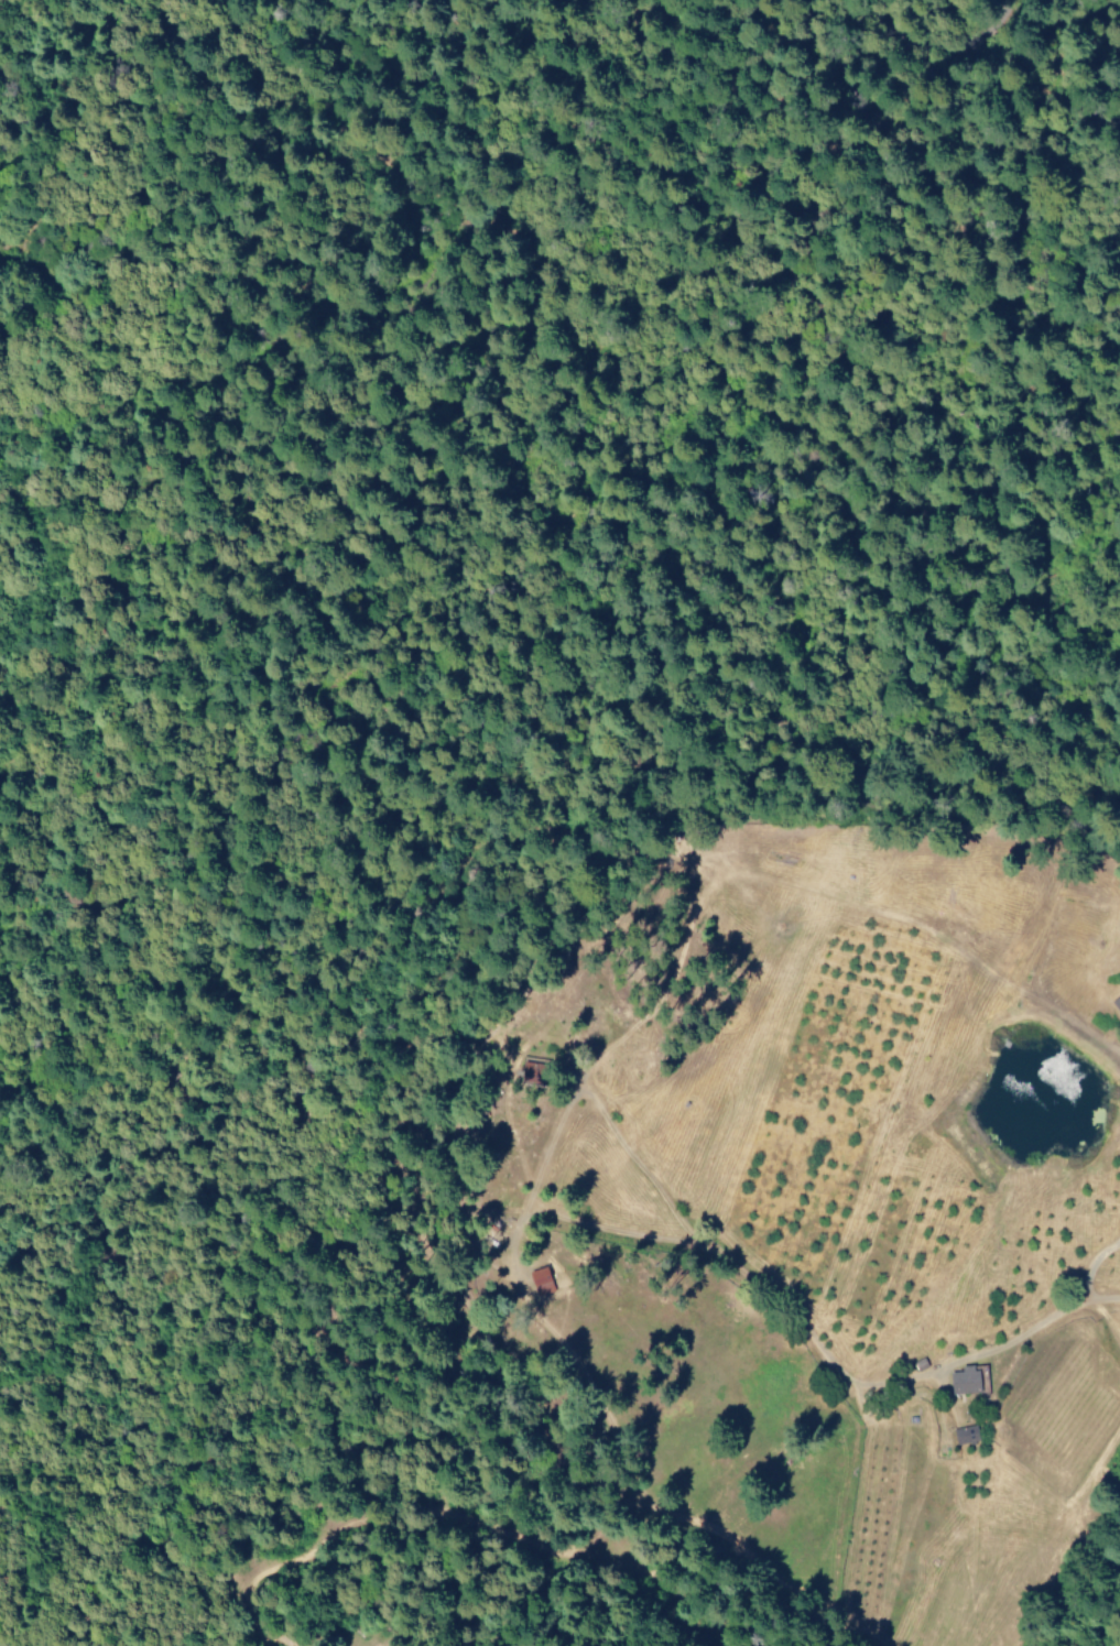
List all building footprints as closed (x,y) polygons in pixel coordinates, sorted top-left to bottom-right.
[(1119,1014),(1119,993),(1109,1001),(1119,1014)] [(551,1291),(544,1266),(525,1271),(533,1296),(551,1291)] [(948,1394),(975,1394),(975,1365),(959,1365),(959,1372),(948,1372),(948,1394)] [(956,1449),(977,1443),(972,1425),(951,1430),(956,1449)]
